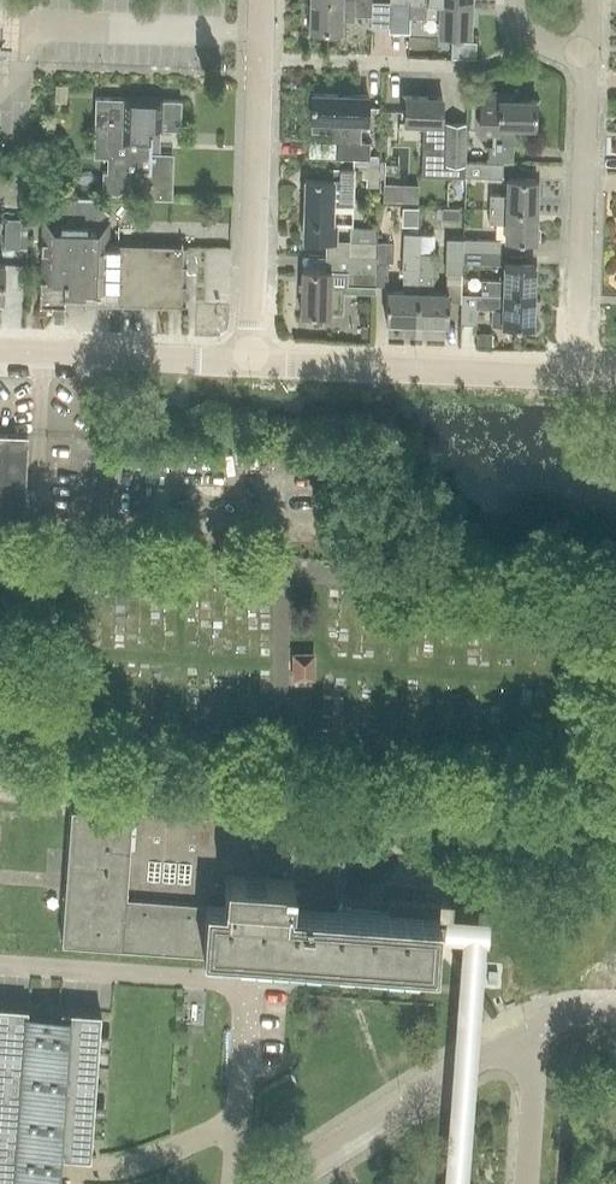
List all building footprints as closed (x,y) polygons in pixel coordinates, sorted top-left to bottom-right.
[(390,27),(391,27),(392,3),(391,3),(391,1),(373,1),(373,2),(343,0),(328,0),(311,0),(310,29),(342,30),(343,19),(355,19),(355,14),(372,15),(372,26),(390,27)] [(472,34),(473,4),(441,3),(392,3),(391,27),(390,27),(389,31),(410,32),(410,17),(440,18),(440,33),(472,34)] [(536,126),(537,100),(516,99),(517,90),(481,89),(479,132),(494,133),(494,146),(489,146),(489,160),(514,161),(515,126),(536,126)] [(369,94),(350,94),(313,93),(312,119),(333,120),(332,141),(336,141),(335,157),(369,159),(369,142),(361,142),(362,122),(368,123),(369,94)] [(466,124),(448,123),(442,123),(443,97),(406,96),(405,122),(426,123),(424,175),(466,177),(466,176),(466,162),(465,162),(466,124)] [(181,130),(182,100),(96,97),(94,156),(108,157),(107,171),(103,171),(102,193),(119,193),(122,190),(129,191),(135,197),(173,199),(174,152),(160,152),(161,129),(181,130)] [(503,163),(466,162),(466,176),(503,177),(503,163)] [(330,180),(306,179),(304,239),(336,240),(337,222),(333,222),(333,204),(354,205),(355,169),(341,169),(341,179),(330,179),(330,180)] [(539,179),(509,177),(508,194),(491,194),(490,208),(538,209),(539,179)] [(419,184),(402,184),(401,200),(418,201),(419,184)] [(188,248),(111,246),(111,219),(100,218),(107,211),(93,198),(43,196),(40,305),(186,309),(188,248)] [(420,206),(405,206),(404,223),(420,223),(420,206)] [(444,207),(443,216),(460,217),(461,207),(444,207)] [(537,241),(538,209),(490,208),(490,222),(507,223),(507,240),(537,241)] [(20,248),(22,219),(7,218),(5,247),(20,248)] [(351,241),(376,241),(376,227),(351,227),(351,241)] [(463,262),(463,250),(463,238),(447,238),(446,272),(463,272),(463,262)] [(501,252),(501,239),(463,238),(463,250),(501,252)] [(377,256),(378,241),(351,241),(351,255),(377,256)] [(394,261),(394,257),(394,242),(378,241),(377,256),(376,285),(389,285),(389,261),(394,261)] [(500,263),(501,252),(463,250),(463,262),(500,263)] [(433,292),(435,253),(420,253),(420,267),(419,292),(418,321),(448,322),(450,292),(433,292)] [(331,284),(348,284),(376,285),(377,256),(351,255),(326,255),(326,271),(303,270),(302,313),(330,314),(331,284)] [(535,296),(536,265),(505,264),(505,279),(482,279),(482,294),(535,296)] [(419,292),(420,267),(404,266),(403,291),(388,290),(387,320),(418,321),(419,292)] [(534,326),(535,296),(482,294),(482,295),(462,294),(461,324),(477,325),(477,308),(494,309),(493,325),(504,325),(504,326),(534,326)] [(481,331),(480,344),(492,345),(493,332),(481,331)] [(24,531),(28,435),(0,433),(0,530),(24,531)] [(314,676),(314,653),(295,654),(296,677),(314,676)] [(296,677),(296,687),(314,687),(314,676),(296,677)] [(123,943),(437,965),(441,903),(390,899),(389,911),(336,908),(342,826),(72,807),(63,941),(123,945),(123,943)] [(102,1012),(62,1009),(61,1016),(28,1013),(29,1007),(0,1005),(0,1183),(55,1183),(56,1170),(57,1155),(92,1157),(94,1120),(105,1121),(105,1123),(106,1124),(106,1118),(105,1118),(105,1120),(94,1119),(99,1049),(110,1050),(110,1052),(111,1052),(111,1047),(110,1047),(110,1049),(99,1048),(102,1012)]
